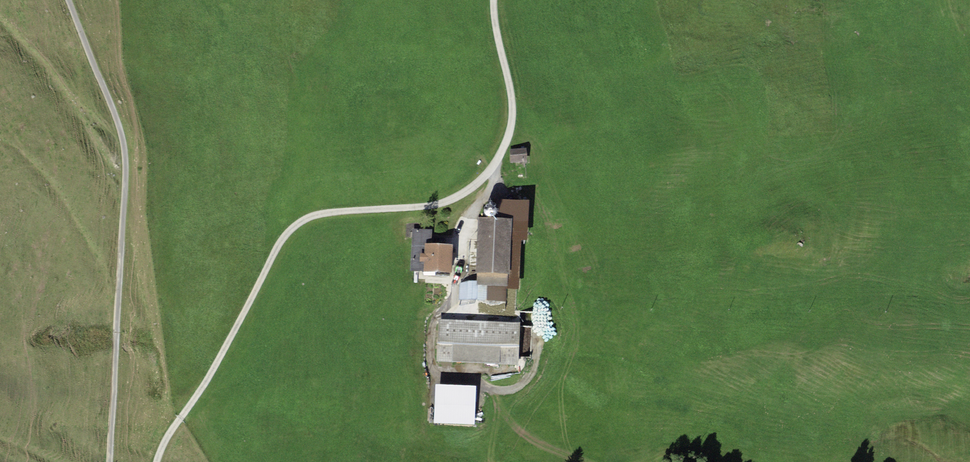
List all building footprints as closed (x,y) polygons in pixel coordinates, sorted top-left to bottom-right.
[(509,150),(510,163),(527,161),(525,148),(509,150)] [(502,199),(498,218),(512,219),(510,274),(507,274),(507,286),(507,288),(518,289),(521,239),(526,240),(528,200),(502,199)] [(498,218),(478,217),(476,273),(477,273),(477,281),(477,284),(507,286),(507,274),(510,274),(512,219),(498,218)] [(425,243),(431,243),(432,230),(413,228),(410,271),(423,271),(425,243)] [(431,243),(425,243),(423,271),(452,273),(453,244),(431,243)] [(468,281),(460,284),(459,299),(506,301),(507,288),(507,286),(477,284),(477,281),(468,281)] [(508,312),(517,312),(516,298),(508,299),(508,312)] [(520,323),(438,319),(436,362),(517,366),(518,359),(519,326),(520,323)] [(532,327),(519,326),(518,359),(530,359),(532,327)] [(476,386),(435,385),(434,424),(476,425),(476,386)]
